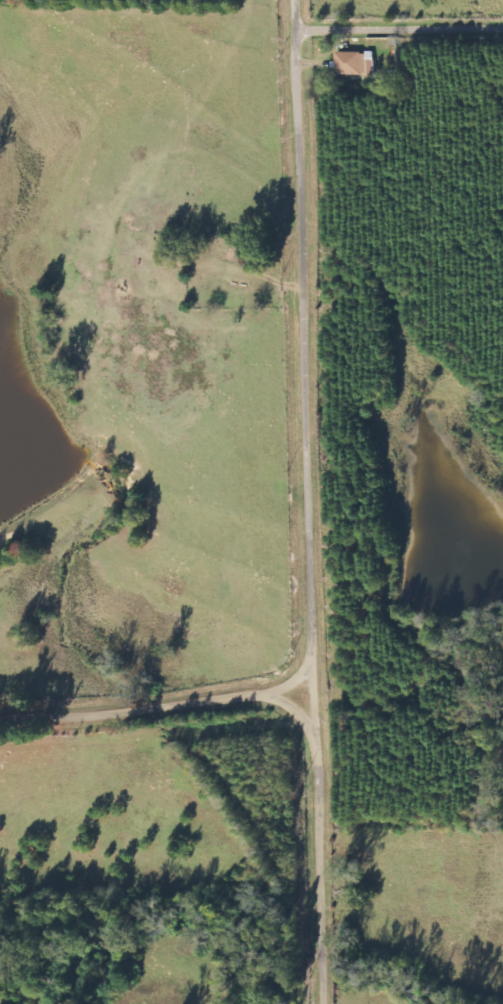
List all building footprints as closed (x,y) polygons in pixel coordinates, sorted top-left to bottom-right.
[(336,75),(366,75),(366,53),(336,53),(336,75)]
